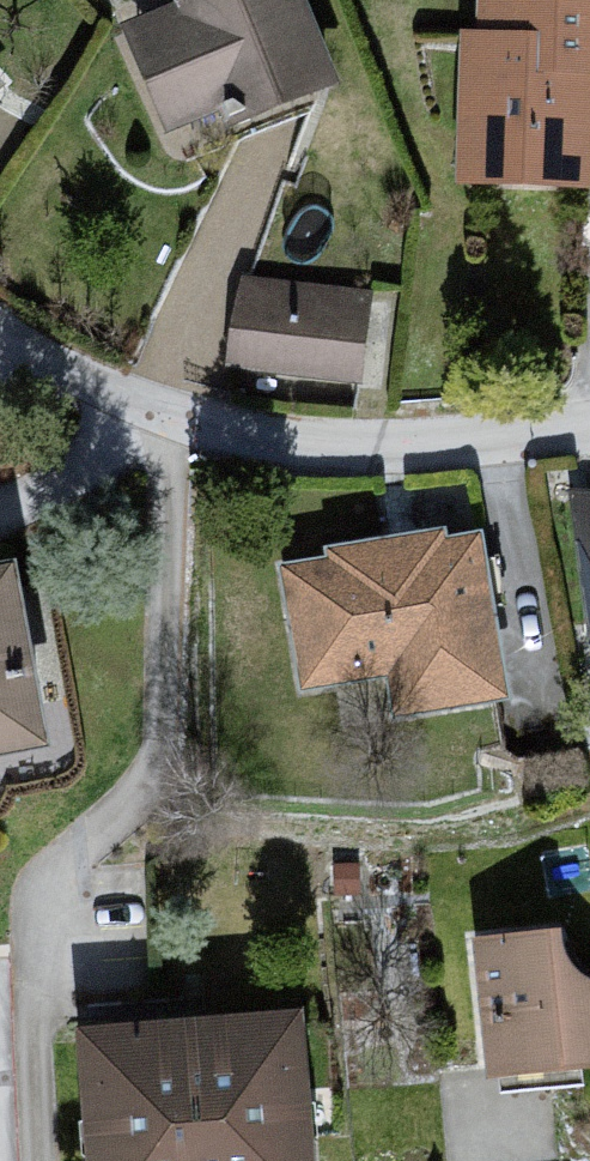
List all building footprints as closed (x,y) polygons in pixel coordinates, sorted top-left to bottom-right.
[(241,120),(368,75),(342,0),(198,0),(241,120)] [(487,181),(589,183),(589,0),(491,0),(487,181)] [(12,79),(0,68),(0,92),(12,79)] [(371,288),(245,269),(232,358),(358,377),(371,288)] [(512,535),(332,559),(353,724),(534,701),(512,535)] [(81,749),(43,541),(0,549),(0,763),(81,749)] [(495,937),(509,1086),(589,1079),(589,929),(495,937)] [(98,1028),(116,1160),(356,1160),(334,997),(98,1028)]
